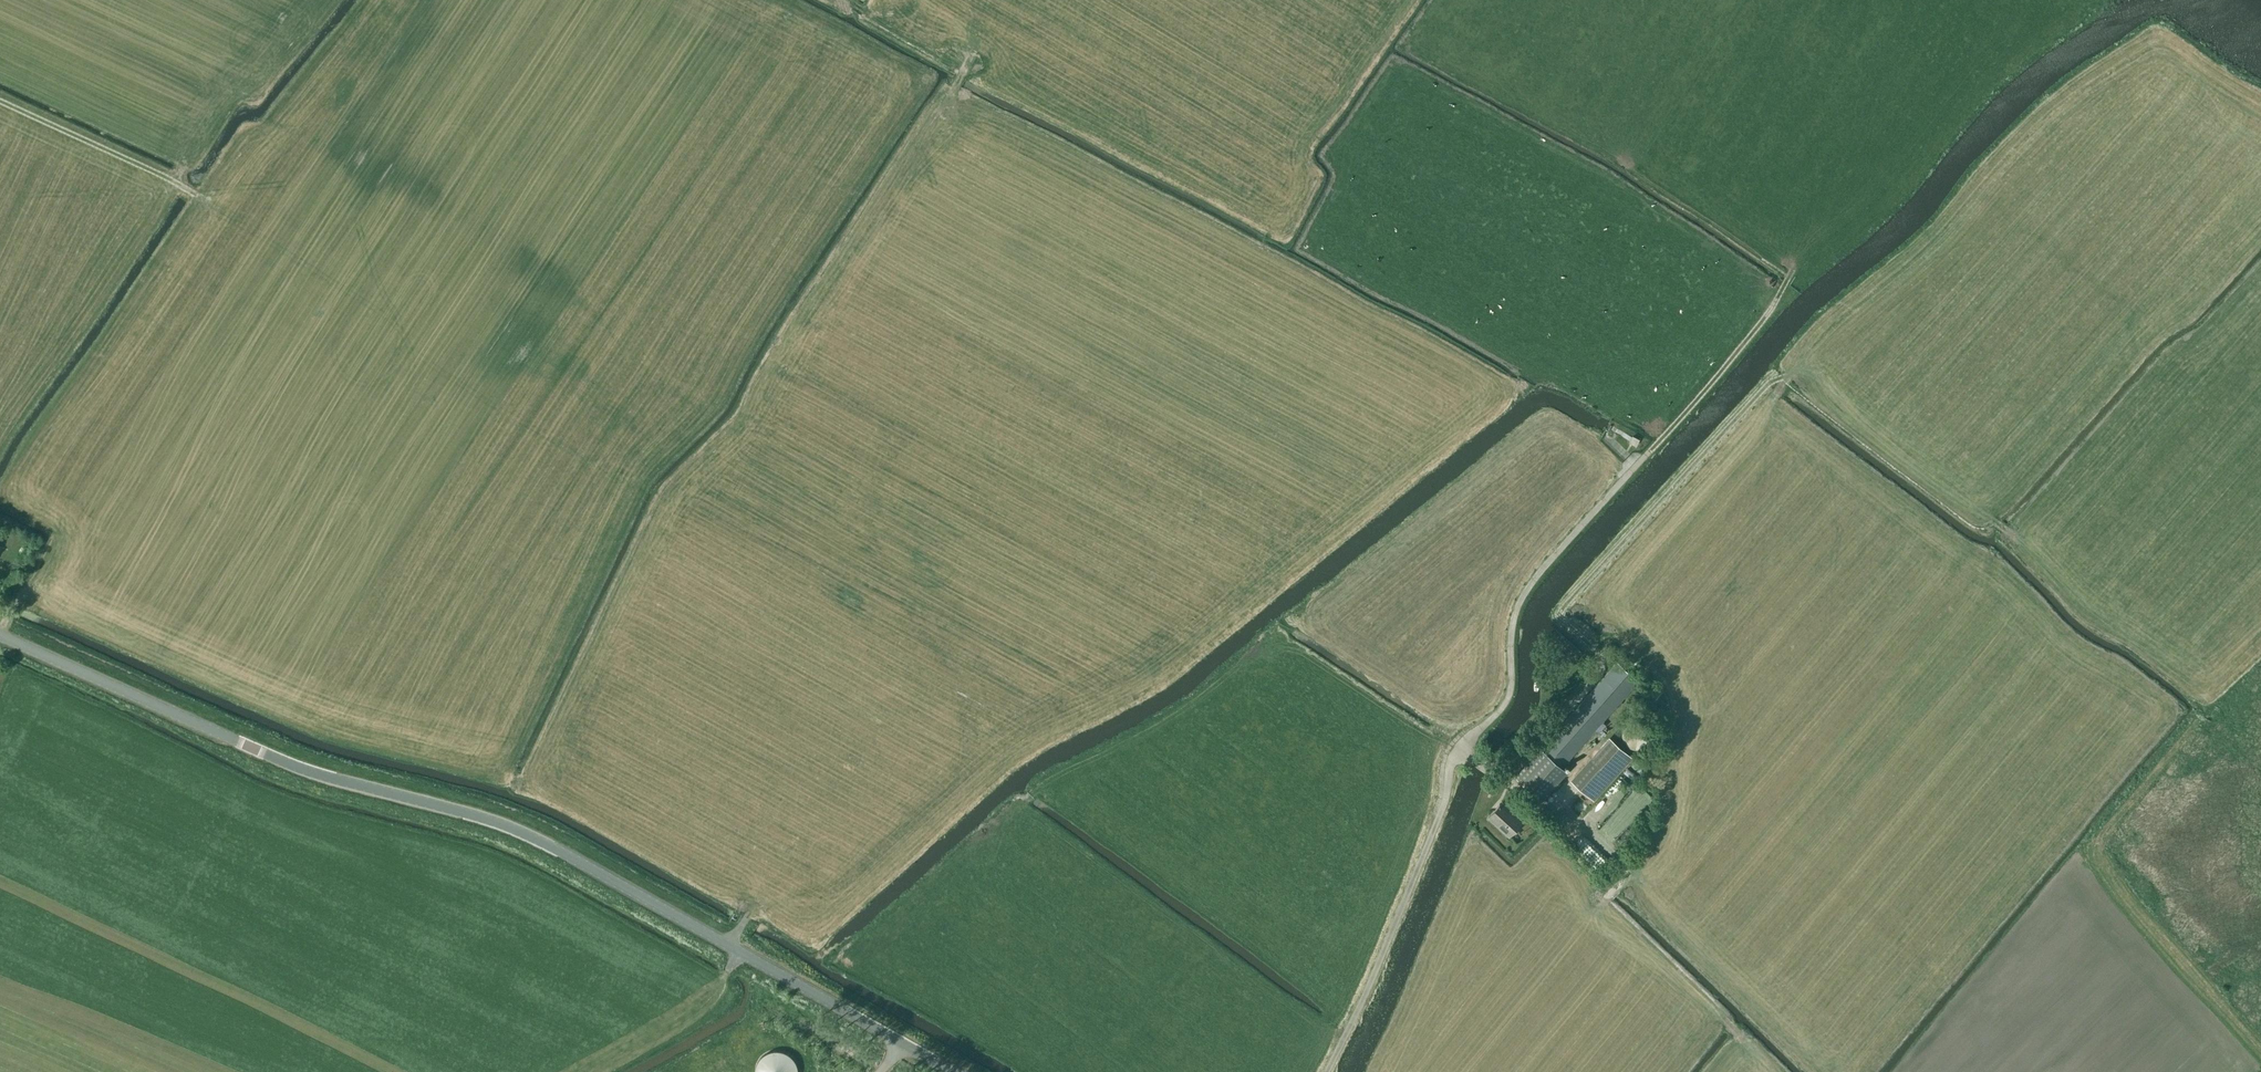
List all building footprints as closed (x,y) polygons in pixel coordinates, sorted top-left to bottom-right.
[(1636,444),(1639,437),(1633,435),(1630,441),(1636,444)] [(1562,766),(1638,680),(1617,661),(1541,748),(1535,743),(1536,743),(1535,742),(1509,772),(1541,799),(1567,770),(1562,766)] [(1653,736),(1653,733),(1653,730),(1652,727),(1650,724),(1648,722),(1646,720),(1643,718),(1640,717),(1637,717),(1634,717),(1631,718),(1628,720),(1626,722),(1624,724),(1622,727),(1622,730),(1621,733),(1622,736),(1622,739),(1624,742),(1626,744),(1628,746),(1631,748),(1634,748),(1637,749),(1640,748),(1643,748),(1646,746),(1648,744),(1650,742),(1652,739),(1653,736)] [(1570,779),(1573,781),(1594,800),(1609,784),(1632,757),(1608,735),(1570,779)] [(1508,836),(1522,820),(1515,813),(1513,816),(1499,803),(1487,816),(1508,836)] [(1554,826),(1558,821),(1551,813),(1546,818),(1554,826)] [(1582,840),(1580,850),(1588,851),(1586,859),(1596,861),(1600,844),(1582,840)] [(797,1071),(797,1067),(796,1063),(794,1060),(791,1056),(788,1054),(784,1052),(780,1051),(776,1050),(772,1051),(768,1052),(764,1054),(761,1056),(758,1060),(757,1063),(755,1067),(755,1071),(797,1071)]
